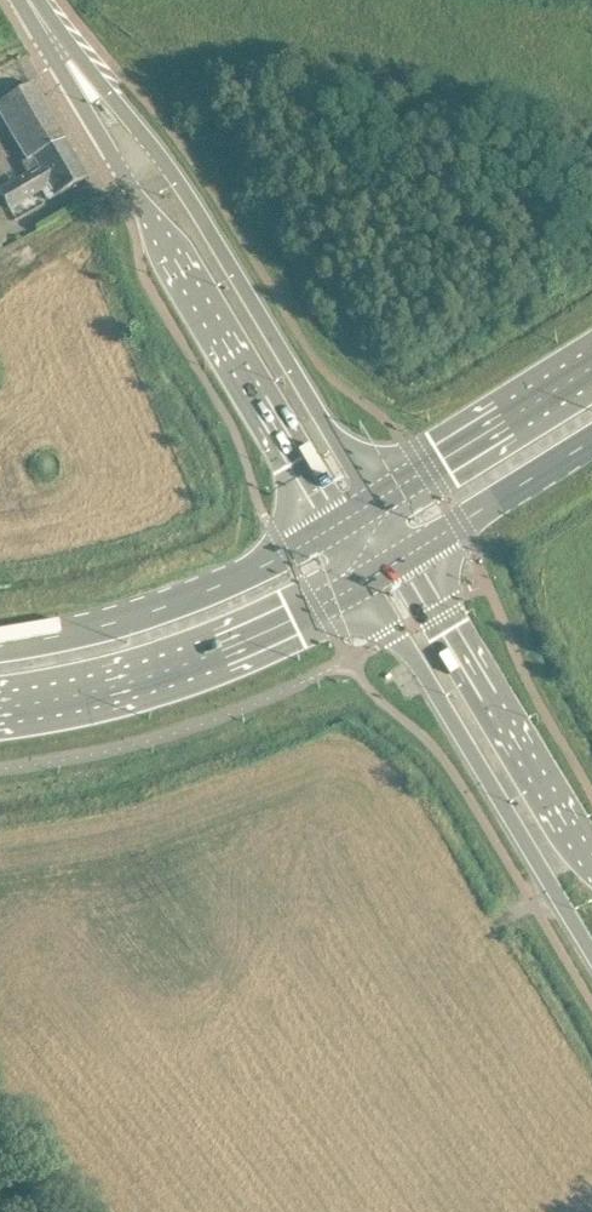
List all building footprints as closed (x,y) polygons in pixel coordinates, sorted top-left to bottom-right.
[(32,84),(0,103),(0,114),(27,161),(22,164),(28,174),(0,191),(0,194),(9,210),(43,190),(49,201),(87,179),(32,84)]
